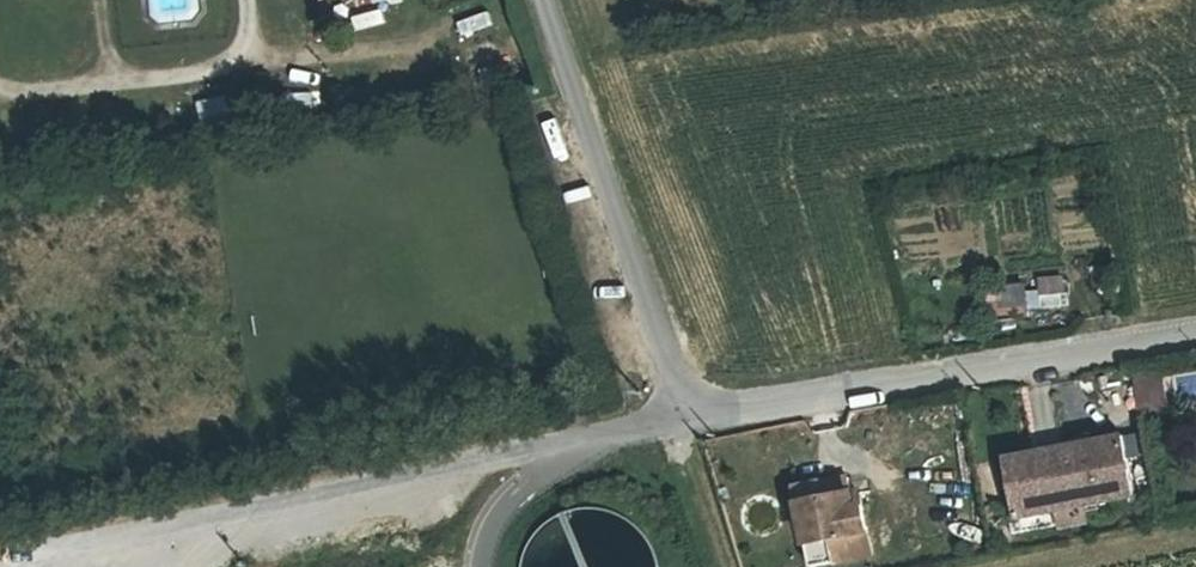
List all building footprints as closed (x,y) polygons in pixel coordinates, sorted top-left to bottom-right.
[(405,5),(404,0),(371,0),(372,9),(405,5)] [(354,37),(385,29),(381,14),(349,22),(354,37)] [(331,109),(331,83),(283,82),(282,108),(331,109)] [(237,93),(204,95),(206,123),(239,121),(237,93)] [(1035,281),(1037,313),(1073,310),(1071,278),(1035,281)] [(996,314),(1031,312),(1029,289),(995,290),(996,314)] [(1142,417),(1166,412),(1160,374),(1136,378),(1142,417)] [(1006,458),(1017,518),(1136,496),(1124,436),(1006,458)] [(795,487),(807,544),(867,531),(862,504),(854,506),(848,477),(795,487)] [(1136,496),(1017,518),(1019,530),(1138,507),(1136,496)] [(659,561),(650,541),(636,524),(617,513),(595,508),(573,510),(551,520),(533,537),(523,559),(522,566),(660,566),(659,561)] [(867,531),(807,544),(811,566),(872,554),(867,531)]
